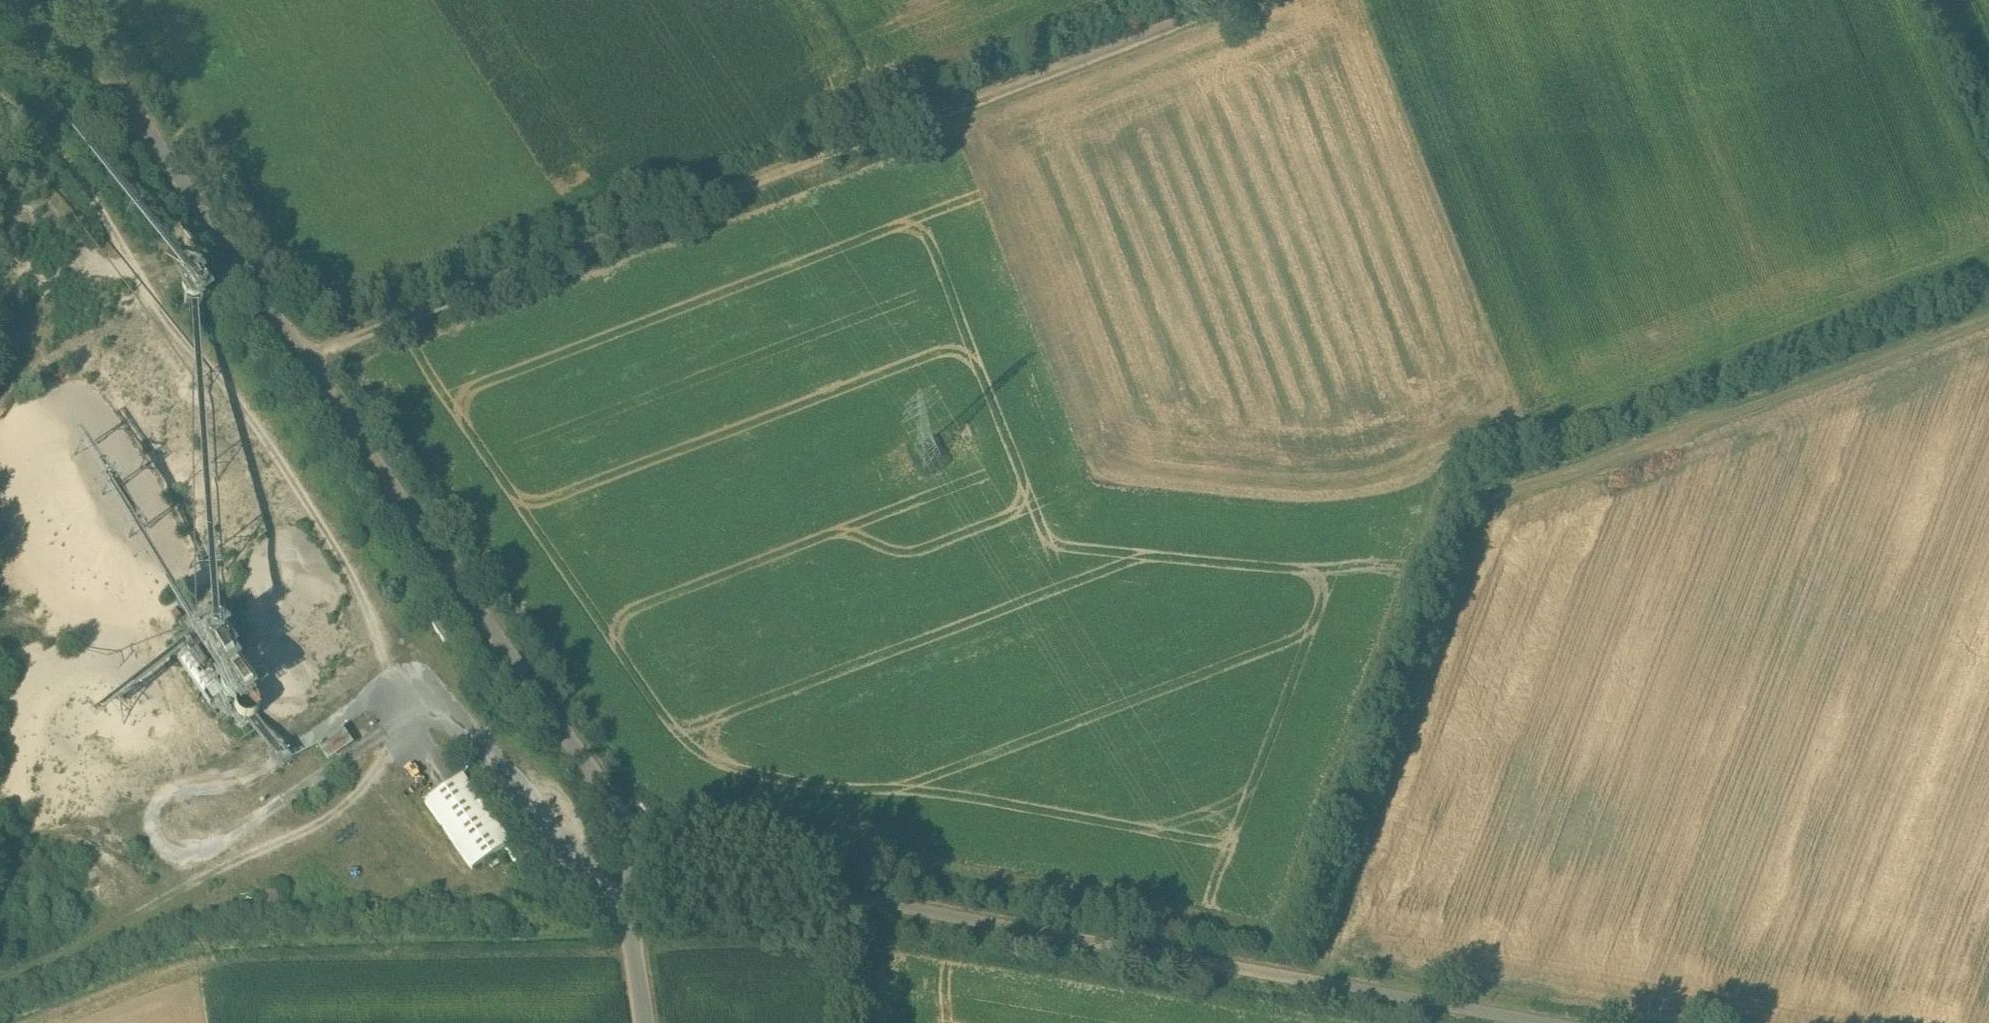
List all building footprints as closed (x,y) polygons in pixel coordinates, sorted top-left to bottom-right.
[(332,761),(358,744),(348,728),(322,745),(332,761)] [(462,778),(425,803),(471,869),(508,844),(462,778)]
